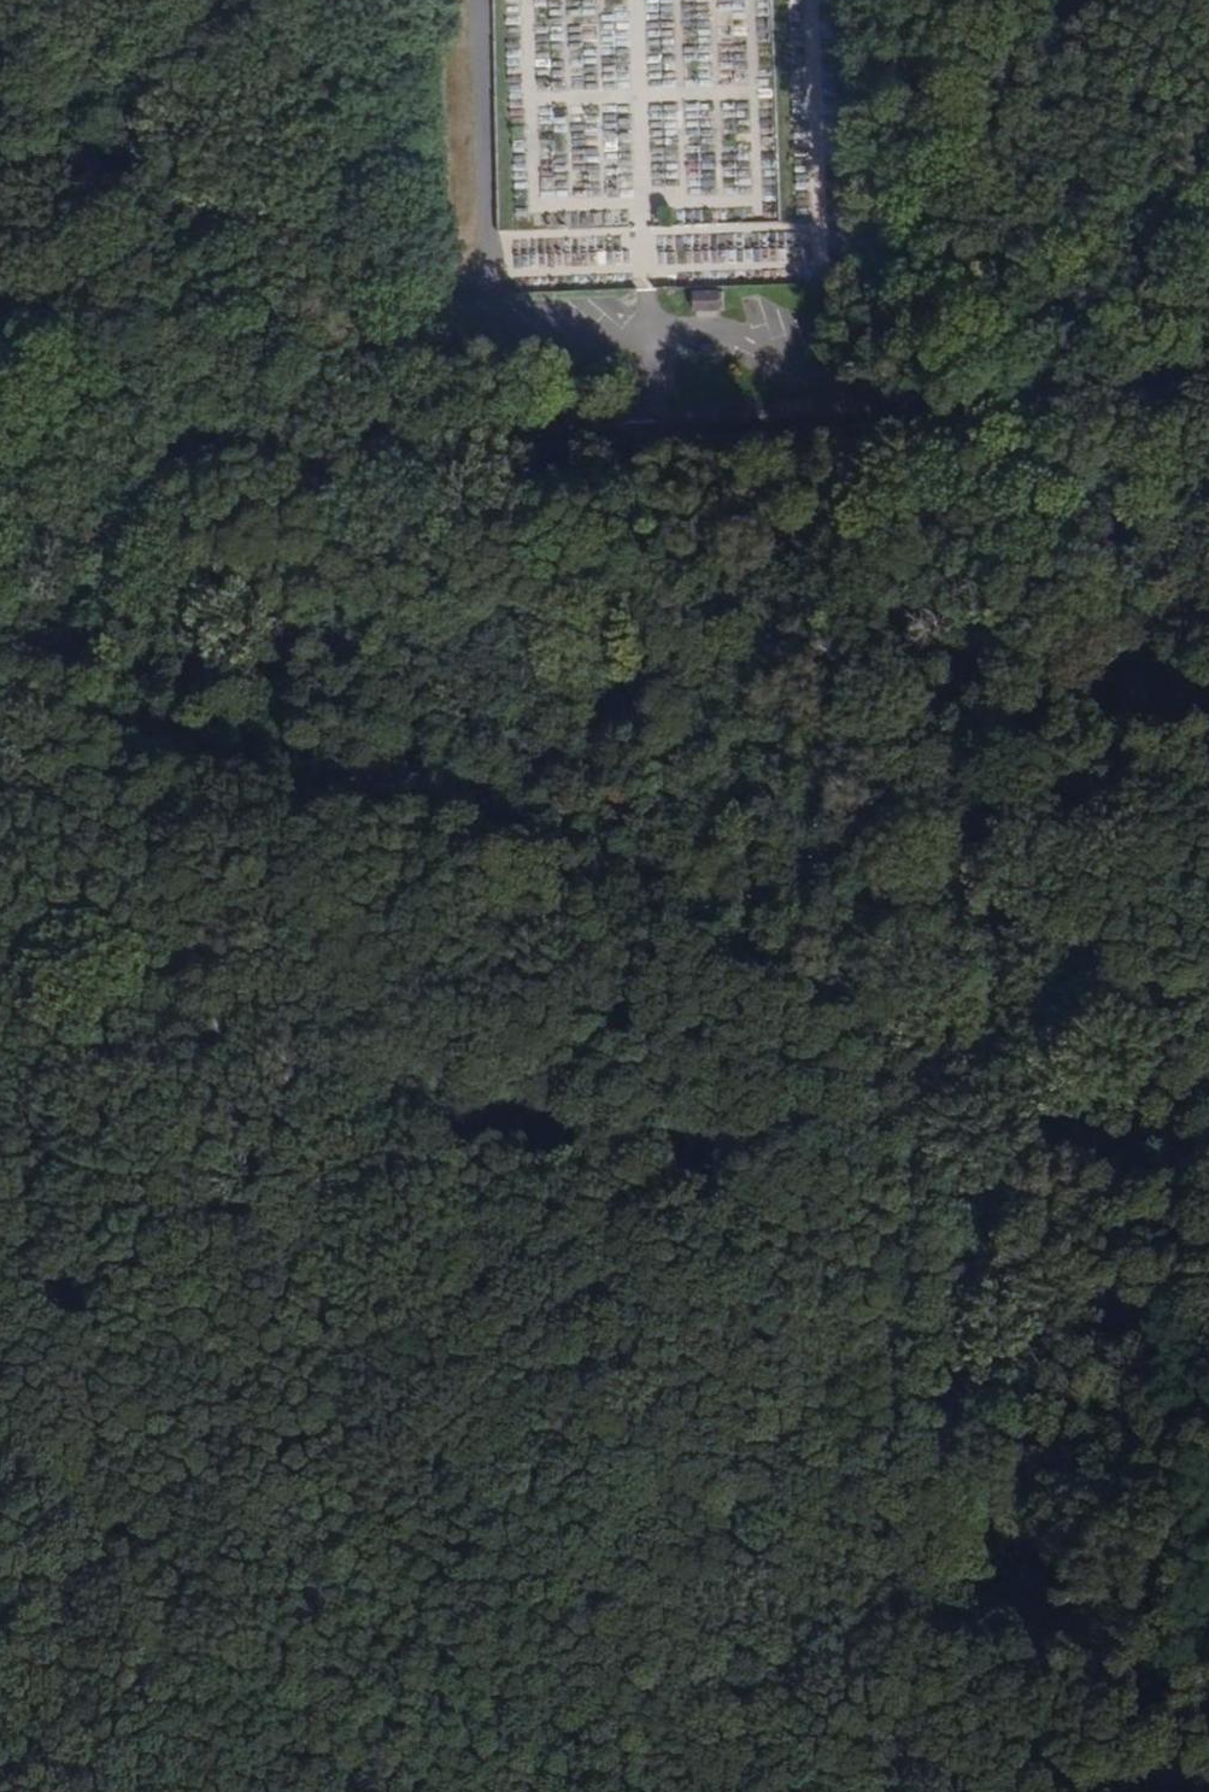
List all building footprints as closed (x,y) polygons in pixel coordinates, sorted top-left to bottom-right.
[(721,291),(697,292),(697,309),(722,309),(721,291)]
